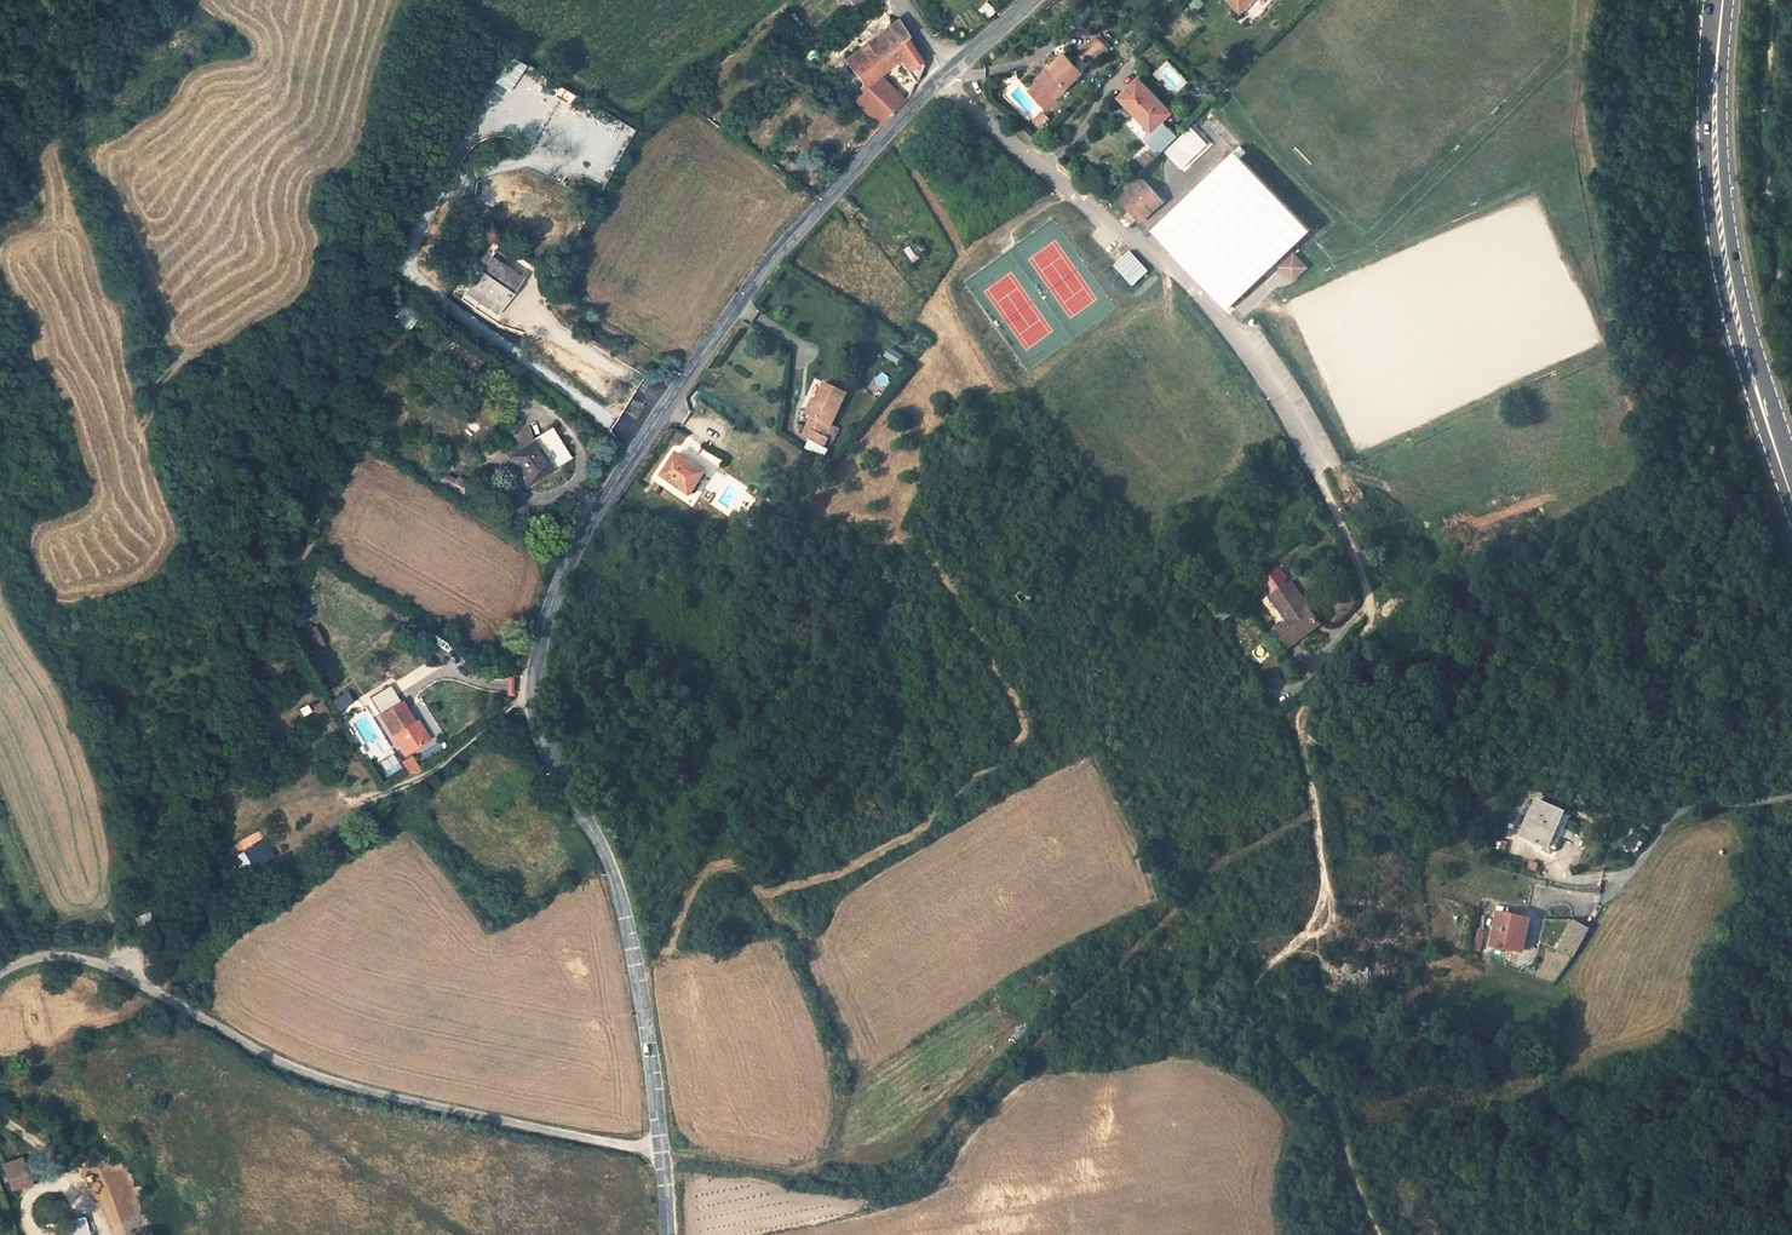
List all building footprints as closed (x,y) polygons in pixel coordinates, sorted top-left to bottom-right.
[(1206,4),(1203,0),(1192,0),(1187,3),(1194,12),(1206,4)] [(1241,12),(1253,0),(1230,0),(1241,12)] [(995,11),(987,2),(979,10),(987,18),(995,11)] [(907,37),(897,20),(844,61),(862,84),(863,86),(876,76),(898,60),(914,82),(922,66),(904,39),(907,37)] [(1099,35),(1096,37),(1107,49),(1110,46),(1099,35)] [(1107,49),(1096,37),(1082,51),(1084,53),(1093,62),(1094,63),(1107,49)] [(1093,62),(1084,53),(1073,63),(1082,73),(1093,62)] [(1073,63),(1064,54),(1036,80),(1039,83),(1031,91),(1030,92),(1038,100),(1039,99),(1047,92),(1055,100),(1082,74),(1082,73),(1073,63)] [(876,76),(863,86),(860,89),(866,95),(889,118),(902,103),(876,76)] [(1140,79),(1120,98),(1137,116),(1140,113),(1155,129),(1164,120),(1172,112),(1140,79)] [(866,95),(858,104),(881,127),(889,118),(866,95)] [(574,97),(570,102),(578,109),(582,103),(574,97)] [(1155,129),(1140,113),(1137,116),(1152,132),(1155,129)] [(1043,114),(1040,116),(1045,122),(1048,119),(1043,114)] [(1040,116),(1034,122),(1039,127),(1045,122),(1040,116)] [(1179,135),(1164,120),(1155,129),(1152,132),(1146,137),(1160,153),(1179,135)] [(1190,126),(1164,151),(1181,169),(1207,144),(1190,126)] [(1226,313),(1315,233),(1239,150),(1150,230),(1226,313)] [(1143,180),(1121,199),(1131,210),(1125,215),(1133,222),(1138,218),(1148,209),(1151,212),(1162,201),(1143,180)] [(1151,212),(1148,209),(1138,218),(1140,221),(1151,212)] [(416,244),(407,240),(401,250),(410,255),(416,244)] [(904,250),(912,263),(927,253),(919,240),(904,250)] [(494,250),(489,257),(502,266),(507,259),(494,250)] [(1130,251),(1114,266),(1132,286),(1148,272),(1130,251)] [(1294,254),(1280,266),(1293,279),(1306,267),(1294,254)] [(502,266),(489,257),(466,291),(479,301),(495,312),(517,282),(501,271),(504,267),(502,266)] [(335,265),(323,268),(326,281),(338,278),(335,265)] [(504,267),(501,271),(517,282),(520,278),(504,267)] [(461,291),(457,297),(474,308),(479,301),(466,291),(462,289),(461,291)] [(891,347),(885,356),(898,364),(903,356),(891,347)] [(868,387),(880,398),(893,382),(881,372),(868,387)] [(824,382),(816,400),(809,416),(811,417),(802,436),(810,440),(824,447),(829,438),(834,440),(840,429),(833,425),(847,394),(824,382)] [(816,400),(813,398),(806,414),(809,416),(816,400)] [(553,428),(534,440),(554,470),(573,458),(553,428)] [(534,440),(507,457),(526,487),(554,470),(534,440)] [(824,447),(810,440),(806,447),(820,454),(824,447)] [(705,473),(677,454),(663,476),(691,495),(705,473)] [(824,463),(817,458),(814,464),(821,468),(824,463)] [(447,474),(440,470),(435,479),(442,484),(447,474)] [(448,473),(447,474),(442,484),(459,494),(465,484),(458,481),(458,480),(448,473)] [(767,498),(773,501),(772,503),(777,505),(779,500),(768,496),(767,498)] [(1291,582),(1288,585),(1298,599),(1301,597),(1291,582)] [(313,588),(304,583),(294,601),(303,605),(313,588)] [(1288,585),(1271,596),(1288,621),(1291,625),(1286,628),(1284,625),(1274,631),(1286,648),(1321,624),(1301,597),(1298,599),(1288,585)] [(1026,590),(1017,597),(1025,605),(1034,598),(1026,590)] [(1217,598),(1206,605),(1211,613),(1222,606),(1217,598)] [(1222,606),(1211,613),(1208,615),(1215,626),(1234,614),(1227,602),(1222,606)] [(313,610),(308,615),(320,626),(325,620),(313,610)] [(315,627),(304,632),(314,650),(324,645),(315,627)] [(514,696),(513,677),(505,677),(506,696),(514,696)] [(338,711),(355,703),(349,692),(332,700),(338,711)] [(397,703),(392,695),(378,705),(383,712),(397,703)] [(379,714),(380,716),(405,754),(427,740),(414,720),(401,700),(397,703),(383,712),(379,714)] [(299,708),(303,717),(313,713),(309,703),(299,708)] [(416,718),(414,720),(427,740),(429,739),(416,718)] [(418,749),(424,759),(439,749),(433,740),(418,749)] [(415,756),(402,760),(406,776),(419,772),(415,756)] [(1571,815),(1538,800),(1522,836),(1556,851),(1571,815)] [(1625,814),(1615,811),(1613,818),(1616,819),(1616,821),(1622,823),(1625,814)] [(1504,833),(1496,829),(1491,842),(1499,845),(1504,833)] [(1437,835),(1428,834),(1427,848),(1435,849),(1437,835)] [(260,840),(252,845),(263,862),(271,857),(260,840)] [(243,851),(246,857),(236,863),(244,875),(263,862),(252,845),(243,851)] [(208,878),(208,881),(212,895),(224,892),(221,875),(208,878)] [(486,894),(478,898),(486,913),(494,909),(486,894)] [(1527,918),(1499,912),(1492,945),(1519,951),(1527,918)] [(144,913),(135,916),(138,926),(147,924),(144,913)] [(1589,929),(1574,920),(1558,947),(1574,956),(1589,929)] [(1478,929),(1473,949),(1481,951),(1486,931),(1478,929)] [(26,1156),(2,1165),(12,1191),(36,1182),(26,1156)] [(83,1216),(64,1221),(67,1234),(89,1234),(83,1216)]
